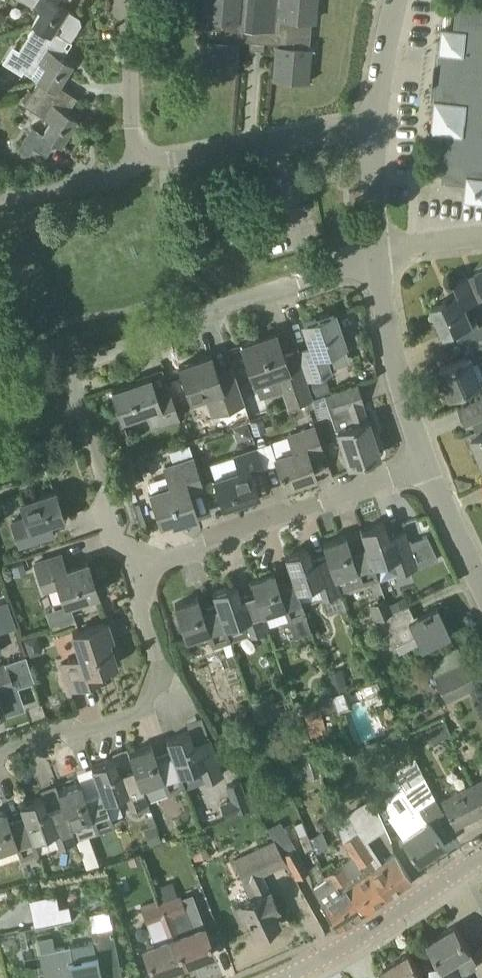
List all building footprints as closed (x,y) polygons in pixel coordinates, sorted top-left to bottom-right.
[(40,11),(32,24),(34,25),(50,35),(54,30),(70,40),(81,23),(77,21),(80,17),(67,9),(68,8),(57,1),(58,0),(23,0),(40,11)] [(204,18),(208,18),(206,39),(204,39),(201,71),(233,74),(236,39),(250,40),(249,48),(263,50),(264,41),(277,42),(274,77),(306,80),(311,19),(313,19),(315,0),(205,0),(204,18)] [(457,2),(454,26),(442,25),(431,130),(447,132),(442,179),(466,182),(464,198),(481,200),(481,5),(457,2)] [(50,35),(34,25),(19,49),(11,62),(39,80),(55,90),(59,85),(73,63),(62,56),(72,41),(70,40),(54,30),(50,35)] [(55,90),(39,80),(24,104),(50,120),(42,133),(60,145),(78,118),(64,109),(74,95),(59,85),(55,90)] [(29,153),(33,147),(34,146),(23,138),(18,147),(29,153)] [(195,214),(206,212),(203,198),(193,200),(195,214)] [(475,273),(476,274),(468,278),(468,276),(454,282),(459,293),(432,305),(444,335),(454,331),(460,345),(481,336),(481,325),(479,326),(476,318),(471,320),(466,309),(481,302),(481,270),(475,273)] [(306,378),(330,370),(323,351),(344,345),(333,312),(303,323),(311,346),(296,351),(306,378)] [(283,355),(275,332),(241,344),(255,381),(281,371),(287,388),(292,402),(312,395),(306,378),(296,351),(283,355)] [(481,382),(481,336),(460,345),(465,357),(440,367),(451,395),(481,382)] [(245,402),(231,364),(231,363),(215,368),(211,354),(178,365),(190,398),(205,393),(212,413),(245,402)] [(156,393),(150,375),(111,389),(122,419),(146,409),(152,426),(179,417),(169,389),(156,393)] [(332,391),(326,375),(311,381),(317,396),(332,391)] [(367,419),(361,402),(362,402),(357,385),(327,395),(337,429),(338,429),(348,464),(380,454),(368,419),(367,419)] [(459,406),(466,423),(473,421),(476,430),(464,435),(469,446),(475,444),(481,460),(481,396),(459,406)] [(289,435),(289,436),(293,447),(274,454),(285,486),(315,475),(309,455),(324,450),(315,426),(289,435)] [(223,505),(258,494),(252,474),(264,470),(263,467),(257,447),(233,455),(238,469),(214,477),(223,505)] [(196,515),(189,492),(204,487),(194,457),(173,463),(164,466),(167,474),(148,480),(151,490),(150,490),(160,521),(171,517),(173,522),(196,515)] [(19,545),(46,535),(43,524),(64,517),(55,490),(20,502),(25,517),(11,521),(19,545)] [(388,535),(384,522),(361,530),(365,543),(372,564),(374,564),(378,578),(399,572),(417,566),(405,530),(388,535)] [(350,548),(346,535),(323,542),(327,555),(335,576),(340,590),(362,584),(378,578),(374,564),(372,564),(365,543),(350,548)] [(312,560),(308,547),(285,555),(293,579),(297,589),(301,602),(323,595),(329,614),(346,608),(341,591),(340,590),(335,576),(327,555),(312,560)] [(64,568),(60,554),(36,562),(44,588),(59,584),(65,603),(98,593),(87,561),(64,568)] [(278,584),(273,571),(251,578),(255,592),(262,614),(263,613),(283,606),(289,622),(306,616),(301,602),(297,589),(293,579),(278,584)] [(240,597),(236,584),(212,591),(217,604),(218,604),(224,626),(226,626),(246,619),(251,634),(268,628),(263,613),(262,614),(255,592),(240,597)] [(230,640),(226,626),(224,626),(218,604),(217,604),(202,609),(197,596),(175,604),(186,637),(208,631),(213,646),(222,643),(230,640)] [(374,620),(378,618),(393,611),(387,597),(368,605),(374,620)] [(415,618),(407,604),(393,611),(378,618),(392,646),(414,635),(420,646),(450,632),(437,606),(415,618)] [(306,616),(289,622),(294,638),(312,632),(306,616)] [(70,689),(104,678),(100,668),(116,663),(108,639),(112,638),(107,620),(73,632),(80,656),(62,662),(70,689)] [(26,655),(5,663),(4,661),(0,663),(0,712),(19,705),(12,686),(12,684),(9,676),(31,669),(26,655)] [(434,676),(447,701),(475,687),(462,662),(434,676)] [(341,669),(327,674),(332,693),(347,688),(341,669)] [(330,685),(318,688),(322,703),(334,700),(332,693),(330,685)] [(74,689),(78,711),(97,708),(93,686),(74,689)] [(269,703),(268,698),(252,703),(258,724),(274,719),(273,715),(269,703)] [(337,710),(334,700),(322,703),(318,704),(319,707),(304,711),(310,736),(322,733),(320,728),(324,727),(321,714),(337,710)] [(194,744),(189,730),(167,739),(172,751),(185,787),(206,780),(224,774),(210,738),(194,744)] [(156,757),(152,744),(129,752),(134,765),(142,786),(148,801),(185,787),(172,751),(156,757)] [(311,747),(301,750),(309,777),(319,774),(311,747)] [(119,771),(114,757),(91,766),(100,790),(105,800),(126,792),(131,807),(134,814),(150,808),(148,801),(142,786),(134,765),(119,771)] [(423,860),(431,855),(430,854),(444,844),(429,820),(443,811),(433,796),(415,757),(392,771),(402,787),(397,791),(406,804),(388,815),(402,837),(401,838),(418,862),(422,859),(423,860)] [(471,784),(481,806),(481,778),(471,784)] [(230,799),(220,803),(224,817),(249,808),(240,780),(225,785),(230,799)] [(100,790),(85,795),(80,782),(58,790),(62,803),(77,839),(97,832),(114,826),(105,800),(100,790)] [(481,812),(481,806),(471,784),(441,799),(455,826),(481,812)] [(47,809),(43,796),(20,804),(25,817),(33,838),(38,852),(59,845),(77,839),(62,803),(47,809)] [(5,809),(0,811),(0,849),(16,844),(22,858),(38,852),(33,838),(25,817),(9,823),(5,809)] [(348,812),(335,822),(341,841),(355,832),(348,812)] [(302,822),(294,825),(305,852),(313,849),(302,822)] [(154,827),(143,831),(149,847),(160,843),(154,827)] [(272,837),(273,840),(281,854),(293,847),(296,845),(287,830),(286,830),(272,837)] [(322,831),(311,837),(317,853),(328,846),(322,831)] [(379,865),(357,831),(355,832),(341,841),(354,861),(363,874),(368,871),(386,898),(412,881),(394,855),(379,865)] [(262,874),(287,862),(281,854),(273,840),(234,859),(252,897),(240,903),(242,905),(234,909),(242,924),(249,921),(255,934),(279,923),(272,909),(278,907),(262,874)] [(205,847),(191,852),(194,860),(208,855),(205,847)] [(308,871),(293,847),(281,854),(287,862),(288,861),(298,877),(308,871)] [(350,883),(346,878),(351,875),(343,863),(333,869),(362,914),(386,898),(368,871),(363,874),(350,883)] [(338,930),(362,914),(333,869),(324,875),(326,878),(311,887),(321,904),(338,930)] [(193,928),(186,910),(180,894),(161,901),(184,964),(214,953),(203,924),(193,928)] [(154,975),(184,964),(161,901),(141,909),(154,942),(143,946),(154,975)] [(35,926),(54,922),(61,921),(58,906),(32,911),(35,926)] [(111,925),(92,929),(94,940),(39,951),(44,977),(122,977),(111,925)] [(428,941),(443,962),(437,965),(432,969),(435,977),(462,977),(460,973),(481,960),(473,949),(455,925),(428,941)] [(52,936),(37,939),(39,951),(54,948),(52,936)] [(422,972),(409,952),(383,968),(389,977),(423,977),(422,972)]
